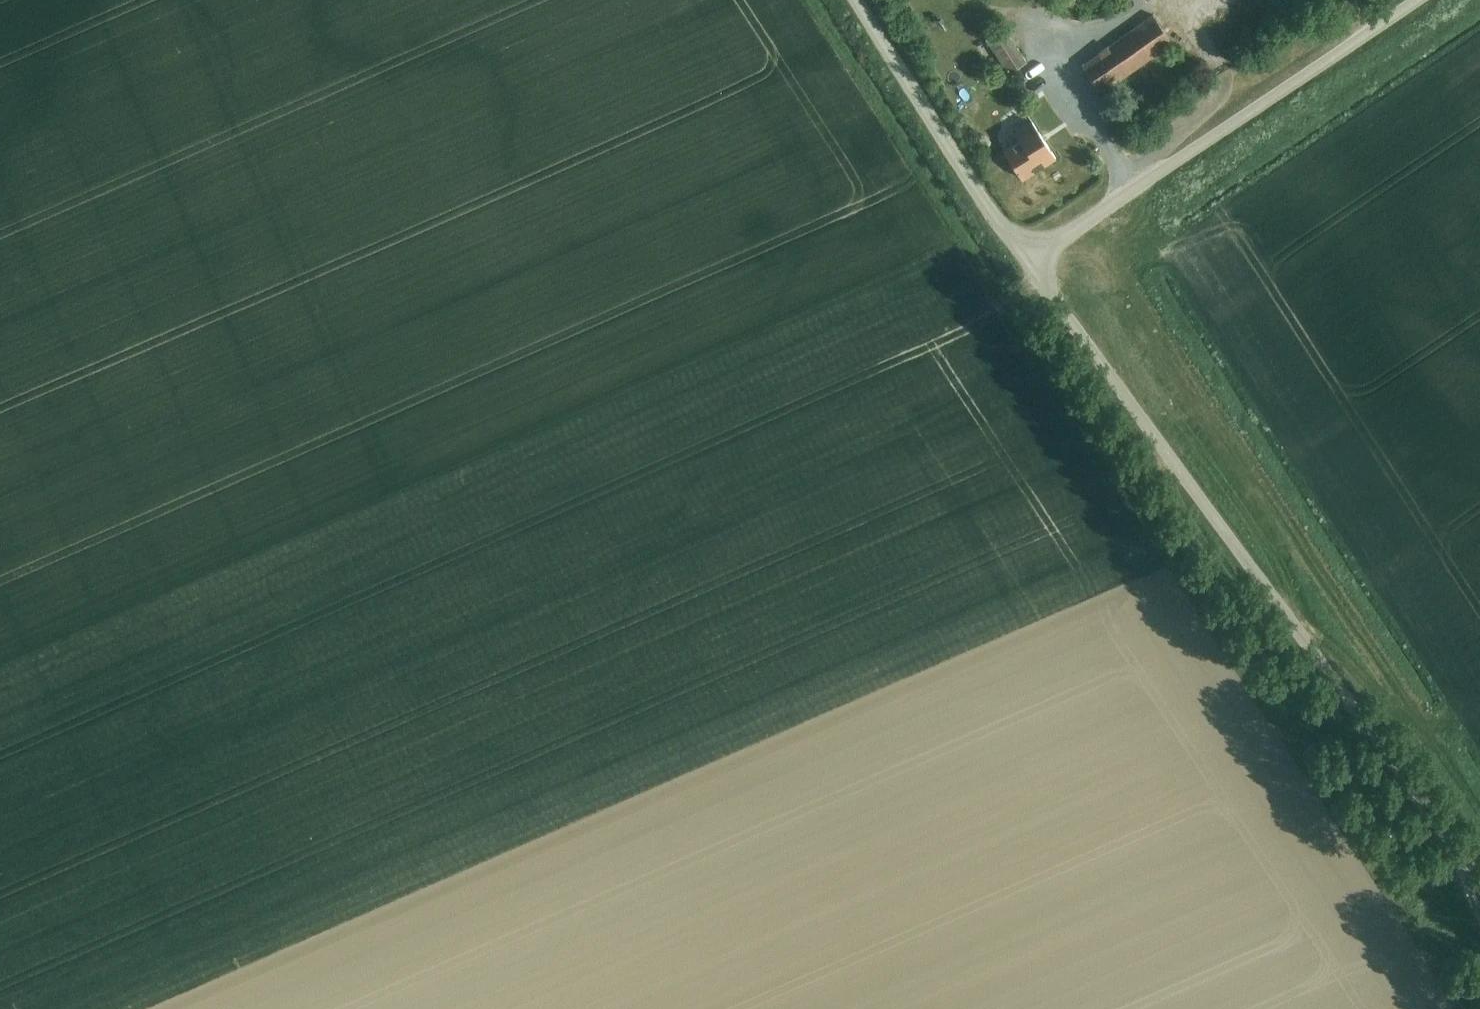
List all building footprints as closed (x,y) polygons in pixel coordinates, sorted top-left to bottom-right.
[(1100,93),(1171,44),(1152,17),(1081,67),(1100,93)] [(1006,75),(1024,64),(1004,30),(986,41),(1006,75)] [(1020,180),(1054,159),(1031,123),(1011,136),(1016,143),(1002,152),(1020,180)]
